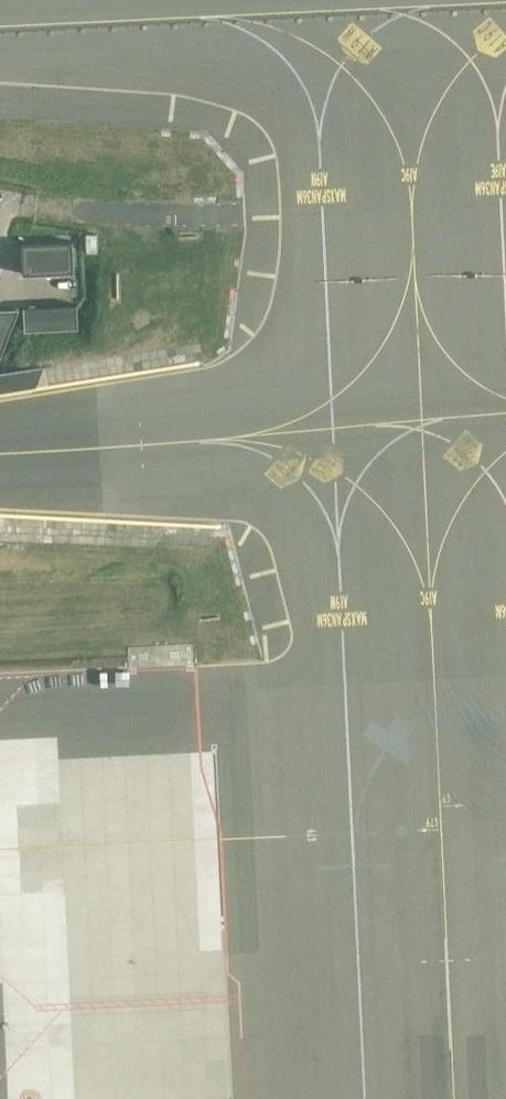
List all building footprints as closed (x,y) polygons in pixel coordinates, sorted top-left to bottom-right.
[(70,245),(19,247),(20,278),(72,276),(71,274),(71,272),(70,245)]
